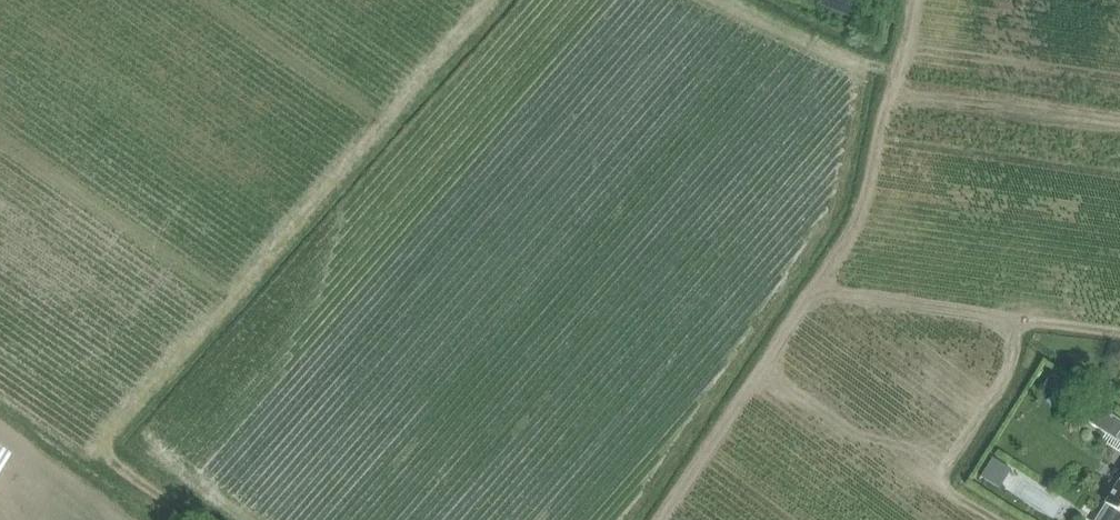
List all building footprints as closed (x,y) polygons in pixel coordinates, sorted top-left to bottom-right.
[(1089,400),(1119,429),(1119,395),(1106,382),(1089,400)] [(1119,513),(1119,479),(1105,504),(1119,513)]
